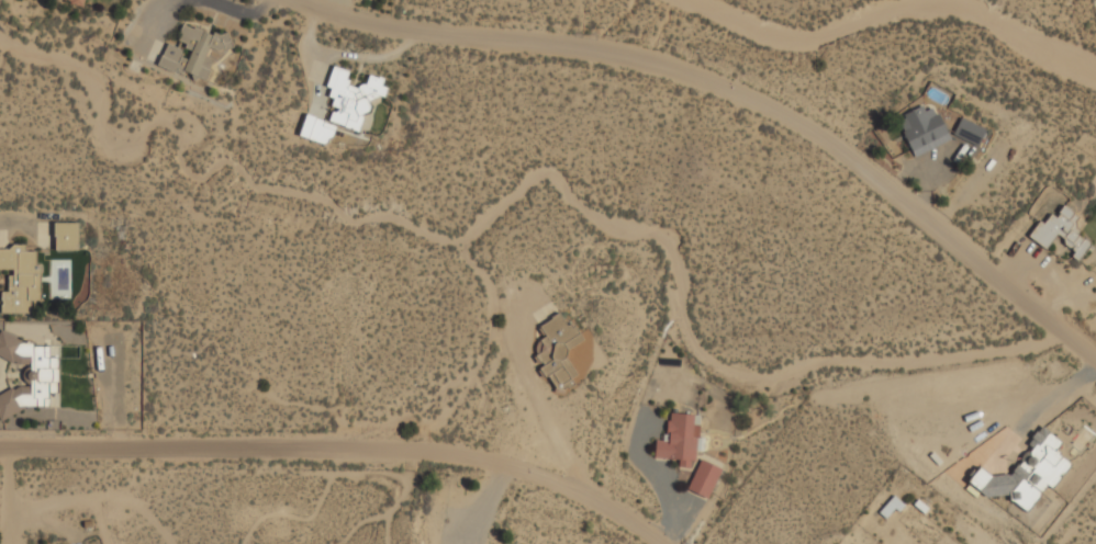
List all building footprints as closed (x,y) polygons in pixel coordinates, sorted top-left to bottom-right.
[(158,65),(205,80),(206,80),(212,57),(209,56),(210,50),(231,48),(230,33),(223,31),(214,32),(182,23),(177,43),(189,46),(189,56),(183,55),(183,47),(165,42),(158,65)] [(359,132),(370,94),(383,98),(388,78),(368,73),(365,86),(348,81),(351,69),(337,65),(323,118),(304,113),(298,136),(328,144),(334,124),(359,132)] [(914,156),(949,139),(931,101),(896,116),(914,156)] [(977,144),(984,127),(960,117),(953,134),(977,144)] [(1028,237),(1045,249),(1055,235),(1074,248),(1070,254),(1078,261),(1093,240),(1072,227),(1081,216),(1063,204),(1054,216),(1047,211),(1028,237)] [(77,248),(77,222),(54,222),(54,248),(77,248)] [(9,268),(9,291),(0,291),(0,311),(30,311),(30,299),(48,299),(48,281),(40,281),(41,256),(47,256),(47,250),(25,250),(25,247),(0,246),(0,268),(9,268)] [(557,392),(580,378),(563,350),(581,340),(563,310),(537,326),(543,336),(529,342),(557,392)] [(57,358),(48,353),(48,344),(34,344),(2,329),(0,329),(0,356),(14,363),(26,363),(31,365),(26,375),(26,385),(19,386),(0,393),(0,418),(29,406),(58,405),(57,358)] [(698,412),(668,411),(667,437),(655,437),(653,456),(658,458),(678,460),(678,466),(683,468),(694,468),(694,469),(686,490),(708,499),(719,467),(720,466),(704,461),(696,460),(698,412)] [(1024,516),(1046,485),(1051,489),(1070,463),(1054,451),(1061,441),(1042,428),(1005,481),(981,464),(971,478),(1024,516)] [(888,520),(903,501),(893,494),(879,511),(888,520)]
